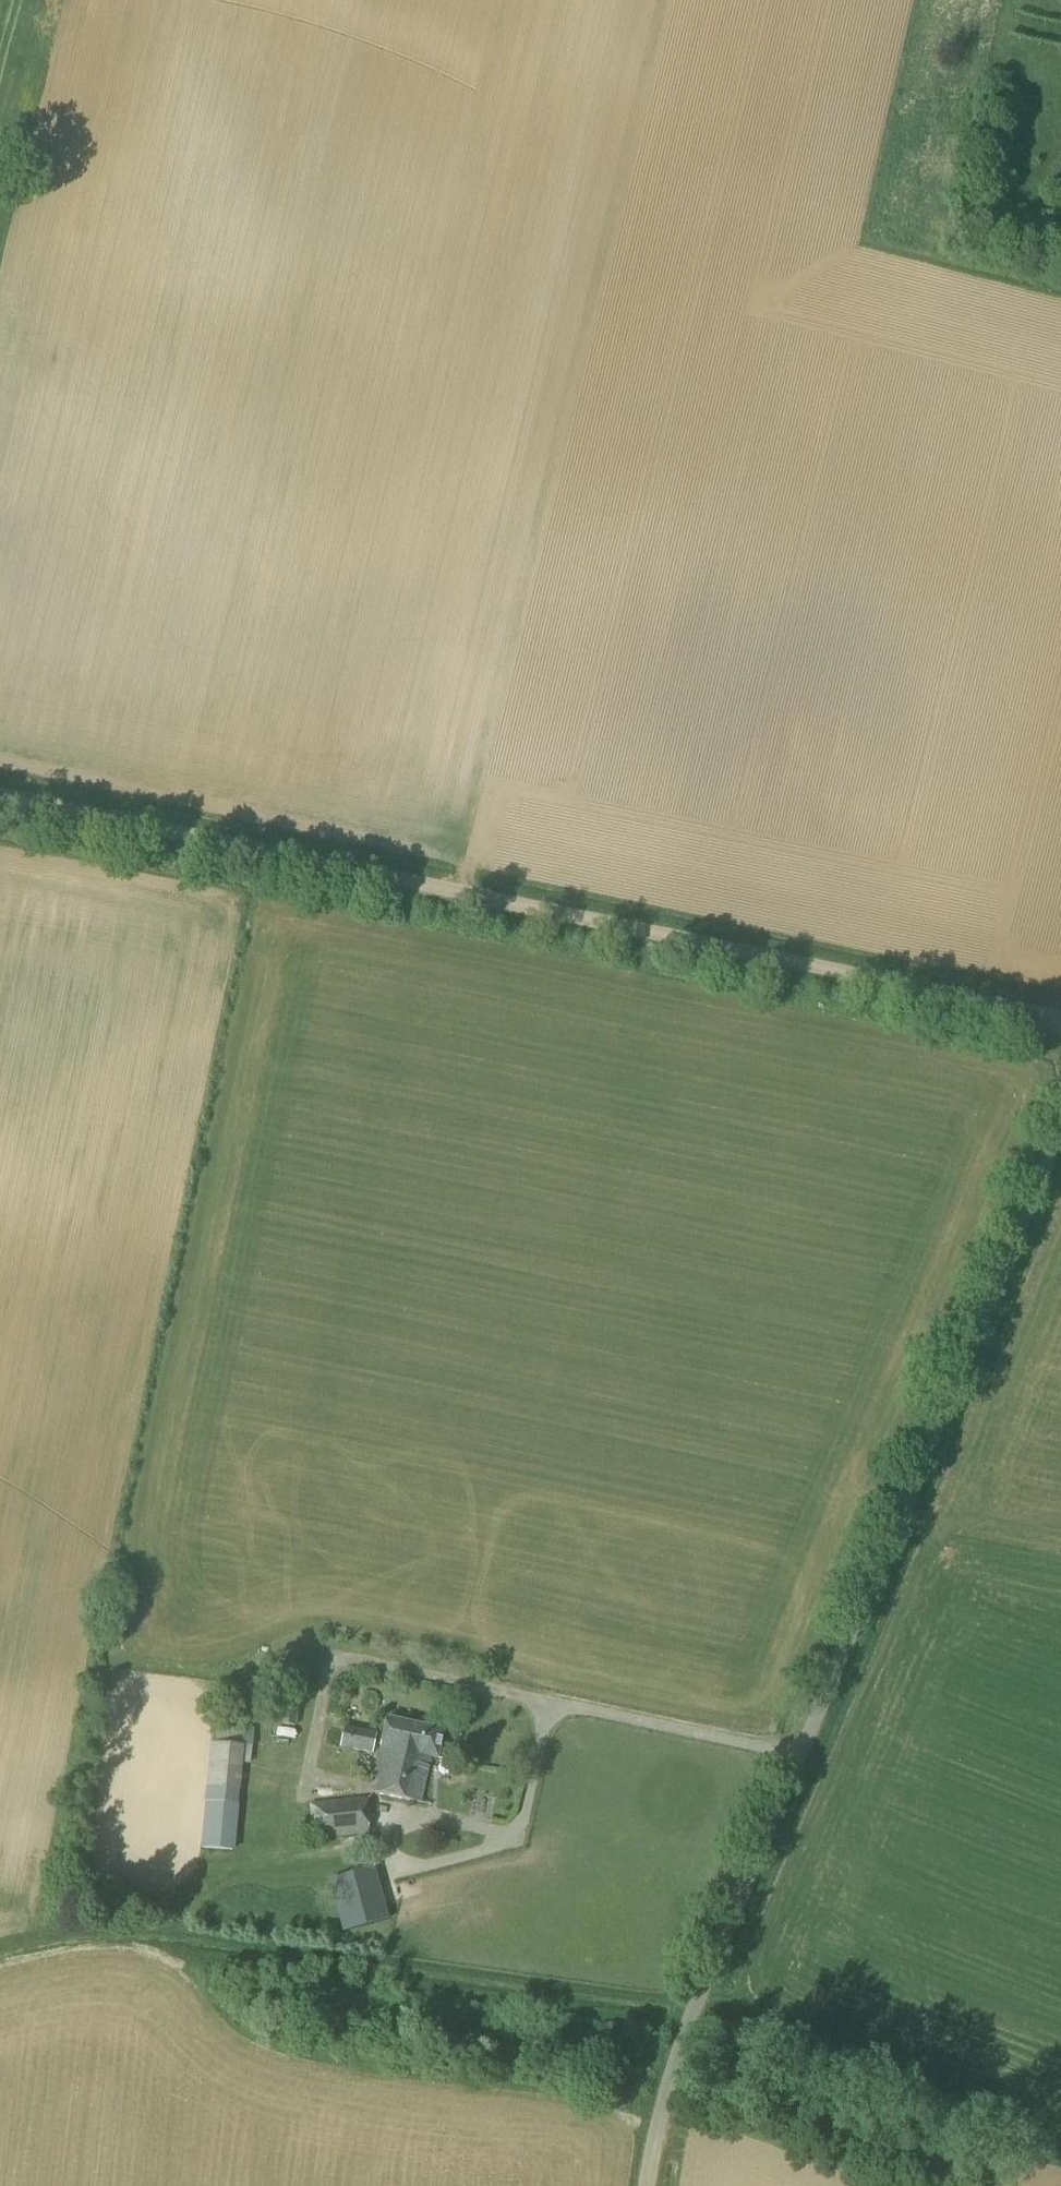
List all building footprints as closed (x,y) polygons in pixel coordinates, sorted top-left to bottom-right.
[(295,1727),(300,1702),(273,1696),(268,1722),(295,1727)] [(386,1721),(375,1776),(385,1778),(387,1770),(398,1772),(401,1760),(428,1766),(430,1757),(436,1759),(442,1733),(386,1721)] [(214,1726),(213,1743),(244,1747),(242,1765),(250,1766),(254,1729),(214,1726)] [(372,1755),(376,1734),(343,1728),(339,1748),(372,1755)] [(242,1765),(244,1747),(209,1743),(203,1803),(204,1803),(200,1849),(234,1852),(242,1765)] [(385,1778),(375,1776),(371,1792),(420,1803),(428,1766),(401,1760),(398,1772),(387,1770),(385,1778)] [(313,1841),(368,1835),(364,1798),(309,1804),(313,1841)] [(343,1933),(388,1921),(374,1869),(329,1881),(343,1933)]
